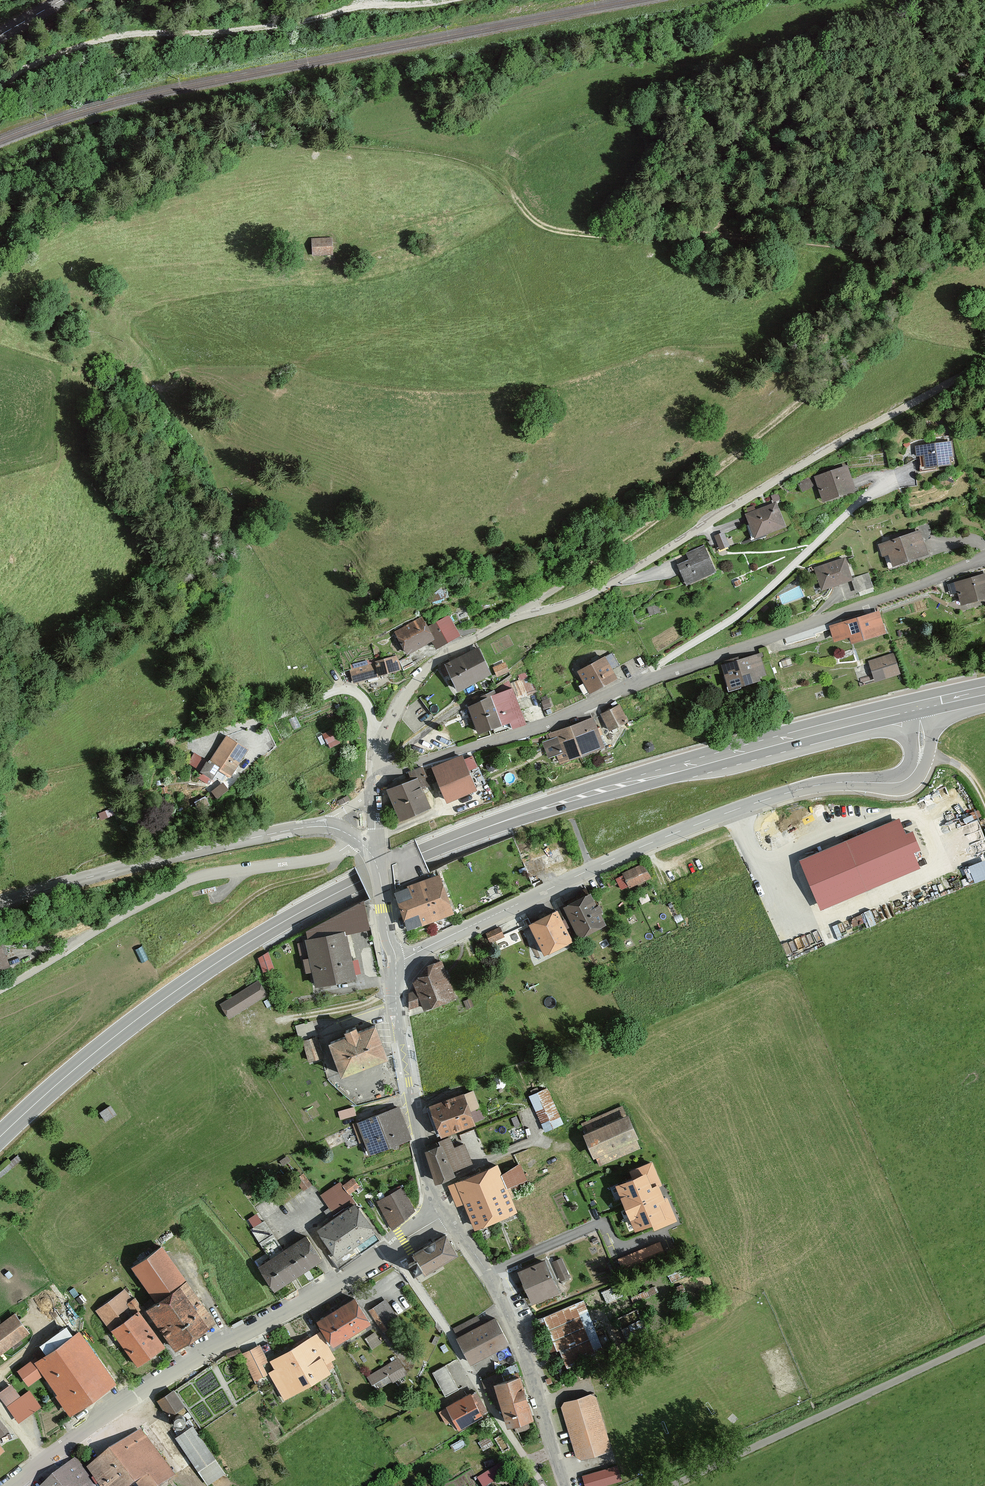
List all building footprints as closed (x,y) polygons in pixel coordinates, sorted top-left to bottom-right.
[(313,254),(333,254),(332,239),(313,240),(313,254)] [(923,455),(924,471),(953,469),(952,442),(910,444),(911,455),(923,455)] [(817,479),(824,501),(854,493),(847,471),(817,479)] [(799,483),(805,492),(816,485),(810,476),(799,483)] [(746,518),(754,539),(783,528),(775,507),(746,518)] [(717,534),(722,549),(733,545),(728,530),(717,534)] [(879,555),(882,568),(922,555),(914,530),(871,543),(875,557),(879,555)] [(688,560),(678,565),(686,584),(717,571),(705,544),(685,553),(688,560)] [(841,555),(806,566),(814,589),(848,579),(841,555)] [(941,581),(945,596),(951,595),(954,604),(984,596),(984,573),(984,571),(941,581)] [(873,609),(821,625),(826,641),(843,636),(845,644),(881,633),(873,609)] [(433,644),(438,652),(461,639),(449,617),(427,629),(421,618),(393,634),(407,659),(433,644)] [(444,664),(458,693),(493,676),(479,648),(444,664)] [(571,663),(585,692),(611,679),(597,650),(571,663)] [(888,652),(862,659),(869,684),(895,677),(888,652)] [(754,653),(712,664),(718,688),(760,677),(754,653)] [(375,664),(350,672),(354,686),(379,679),(395,674),(402,671),(397,657),(384,663),(375,664)] [(459,704),(470,733),(497,724),(499,731),(521,723),(508,686),(459,704)] [(592,711),(600,731),(620,723),(611,703),(592,711)] [(539,734),(551,765),(596,748),(584,716),(539,734)] [(330,747),(341,741),(334,727),(323,733),(330,747)] [(247,747),(228,735),(210,764),(194,754),(189,761),(215,777),(217,774),(223,778),(227,771),(231,773),(247,747)] [(477,786),(464,752),(432,765),(445,798),(477,786)] [(417,777),(387,790),(400,822),(431,809),(417,777)] [(227,780),(215,790),(222,798),(233,789),(227,780)] [(894,817),(793,860),(814,910),(916,867),(894,817)] [(537,870),(565,859),(561,847),(532,858),(537,870)] [(973,881),(984,878),(984,860),(968,864),(973,881)] [(611,875),(617,889),(646,876),(639,861),(611,875)] [(454,913),(440,876),(394,893),(408,930),(454,913)] [(560,905),(575,937),(602,924),(587,892),(560,905)] [(526,922),(541,954),(569,941),(553,909),(526,922)] [(492,940),(507,936),(504,925),(489,930),(492,940)] [(308,987),(350,978),(340,931),(298,940),(308,987)] [(271,951),(259,955),(264,971),(276,967),(271,951)] [(414,981),(424,1010),(456,997),(441,962),(420,971),(414,981)] [(218,1003),(227,1017),(264,994),(256,980),(218,1003)] [(311,1022),(295,1026),(300,1041),(304,1040),(316,1037),(311,1022)] [(341,1072),(342,1074),(387,1057),(387,1056),(375,1025),(357,1032),(356,1027),(346,1031),(347,1035),(330,1042),(341,1072)] [(316,1037),(304,1040),(310,1061),(322,1057),(316,1037)] [(545,1086),(525,1094),(541,1132),(561,1123),(545,1086)] [(474,1091),(430,1107),(441,1138),(475,1126),(471,1112),(480,1108),(474,1091)] [(355,1106),(340,1110),(342,1118),(357,1114),(355,1106)] [(599,1164),(640,1147),(635,1135),(636,1135),(628,1118),(627,1118),(622,1106),(582,1124),(587,1135),(587,1136),(590,1144),(594,1153),(599,1164)] [(363,1142),(367,1154),(393,1144),(394,1148),(398,1146),(397,1143),(410,1138),(398,1107),(359,1122),(360,1124),(354,1126),(360,1141),(365,1139),(366,1141),(363,1142)] [(427,1151),(436,1181),(453,1174),(452,1170),(472,1162),(464,1144),(454,1148),(449,1138),(432,1145),(432,1146),(433,1148),(427,1151)] [(676,1220),(651,1161),(630,1169),(633,1175),(616,1182),(635,1227),(650,1221),(653,1229),(676,1220)] [(459,1186),(451,1189),(457,1202),(464,1199),(475,1227),(516,1210),(511,1198),(514,1197),(510,1189),(507,1190),(501,1176),(497,1165),(457,1182),(459,1186)] [(519,1165),(501,1176),(507,1190),(510,1189),(527,1181),(519,1165)] [(308,1226),(336,1268),(379,1239),(352,1199),(347,1191),(358,1184),(351,1175),(340,1183),(336,1177),(311,1194),(325,1215),(308,1226)] [(413,1209),(396,1185),(372,1203),(389,1229),(413,1209)] [(261,1218),(248,1226),(265,1252),(256,1258),(274,1288),(318,1261),(301,1233),(279,1247),(261,1218)] [(420,1268),(424,1275),(458,1255),(445,1234),(412,1254),(414,1258),(406,1263),(412,1273),(420,1268)] [(661,1239),(621,1257),(626,1269),(667,1252),(661,1239)] [(144,1304),(176,1348),(196,1335),(215,1321),(187,1280),(161,1246),(133,1266),(158,1301),(154,1304),(151,1300),(144,1304)] [(544,1255),(517,1268),(532,1299),(559,1285),(544,1255)] [(122,1287),(94,1306),(135,1366),(163,1347),(122,1287)] [(616,1288),(605,1292),(608,1301),(619,1297),(616,1288)] [(580,1297),(538,1314),(552,1349),(560,1346),(567,1364),(601,1351),(580,1297)] [(369,1321),(354,1298),(320,1320),(334,1343),(369,1321)] [(399,1319),(386,1300),(371,1310),(383,1329),(399,1319)] [(0,1318),(0,1351),(30,1331),(14,1308),(0,1318)] [(493,1316),(455,1336),(470,1365),(509,1345),(493,1316)] [(69,1327),(13,1366),(25,1382),(38,1373),(66,1412),(108,1382),(69,1327)] [(333,1357),(320,1334),(272,1361),(277,1369),(272,1372),(285,1395),(331,1368),(327,1361),(333,1357)] [(267,1360),(259,1345),(242,1354),(254,1378),(265,1372),(261,1363),(267,1360)] [(405,1373),(397,1360),(370,1376),(379,1390),(405,1373)] [(433,1371),(447,1395),(461,1387),(447,1363),(433,1371)] [(521,1376),(495,1384),(508,1428),(534,1420),(521,1376)] [(8,1382),(0,1388),(0,1400),(14,1418),(36,1402),(26,1388),(17,1395),(8,1382)] [(170,1386),(152,1397),(163,1415),(181,1404),(170,1386)] [(447,1406),(459,1430),(488,1414),(476,1391),(447,1406)] [(600,1395),(563,1405),(578,1460),(615,1449),(600,1395)] [(222,1473),(189,1422),(170,1434),(203,1485),(222,1473)] [(81,1465),(94,1485),(129,1485),(133,1484),(135,1485),(166,1485),(173,1481),(137,1427),(81,1465)] [(36,1485),(94,1485),(72,1458),(36,1485)] [(485,1485),(490,1485),(502,1478),(494,1467),(478,1477),(485,1485)] [(586,1485),(616,1485),(620,1485),(615,1468),(583,1478),(586,1485)]
